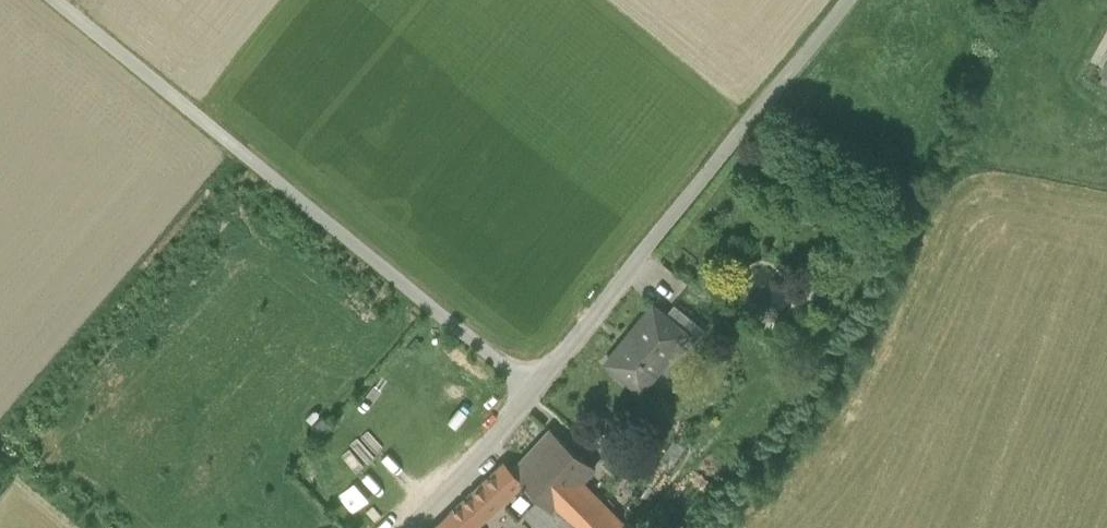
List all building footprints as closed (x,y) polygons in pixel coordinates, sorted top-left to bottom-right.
[(859,262),(870,280),(883,273),(879,265),(873,268),(867,257),(859,262)] [(859,262),(850,266),(861,285),(870,280),(859,262)] [(807,274),(815,286),(831,277),(823,264),(807,274)] [(685,336),(694,343),(705,330),(674,305),(664,316),(686,335),(685,336)] [(606,363),(640,391),(685,336),(686,335),(664,316),(652,306),(606,363)] [(538,500),(553,514),(582,482),(595,468),(549,429),(511,471),(509,472),(521,483),(538,500)] [(660,462),(671,469),(685,447),(674,440),(660,462)] [(482,482),(501,502),(521,483),(509,472),(511,471),(503,462),(482,482)] [(582,482),(595,496),(607,479),(595,468),(582,482)] [(470,492),(490,513),(501,502),(482,482),(470,492)] [(622,523),(595,496),(582,482),(553,514),(538,500),(524,514),(537,527),(617,527),(622,523)] [(470,492),(450,512),(466,527),(473,527),(490,513),(470,492)] [(450,512),(432,527),(466,527),(450,512)]
